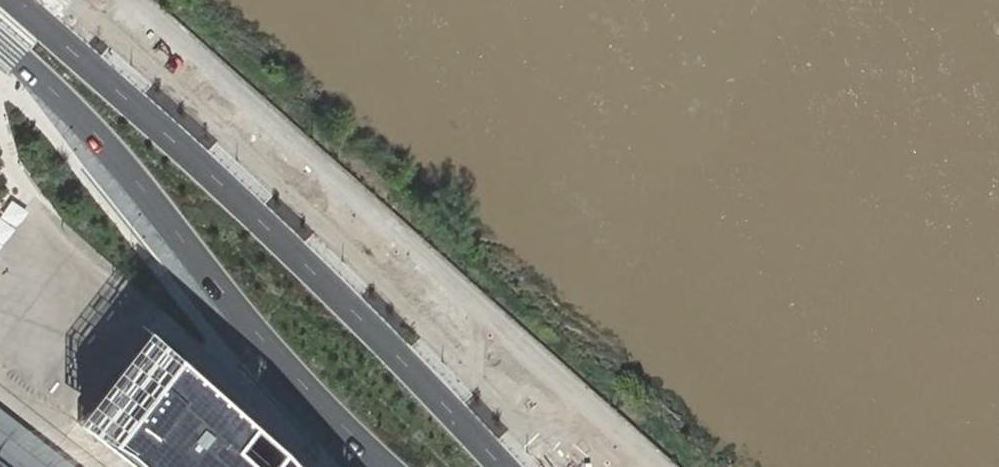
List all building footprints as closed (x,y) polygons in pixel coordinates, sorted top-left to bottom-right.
[(148,332),(78,419),(140,466),(309,466),(267,430),(148,332)] [(39,444),(0,413),(0,466),(69,466),(39,444)]
